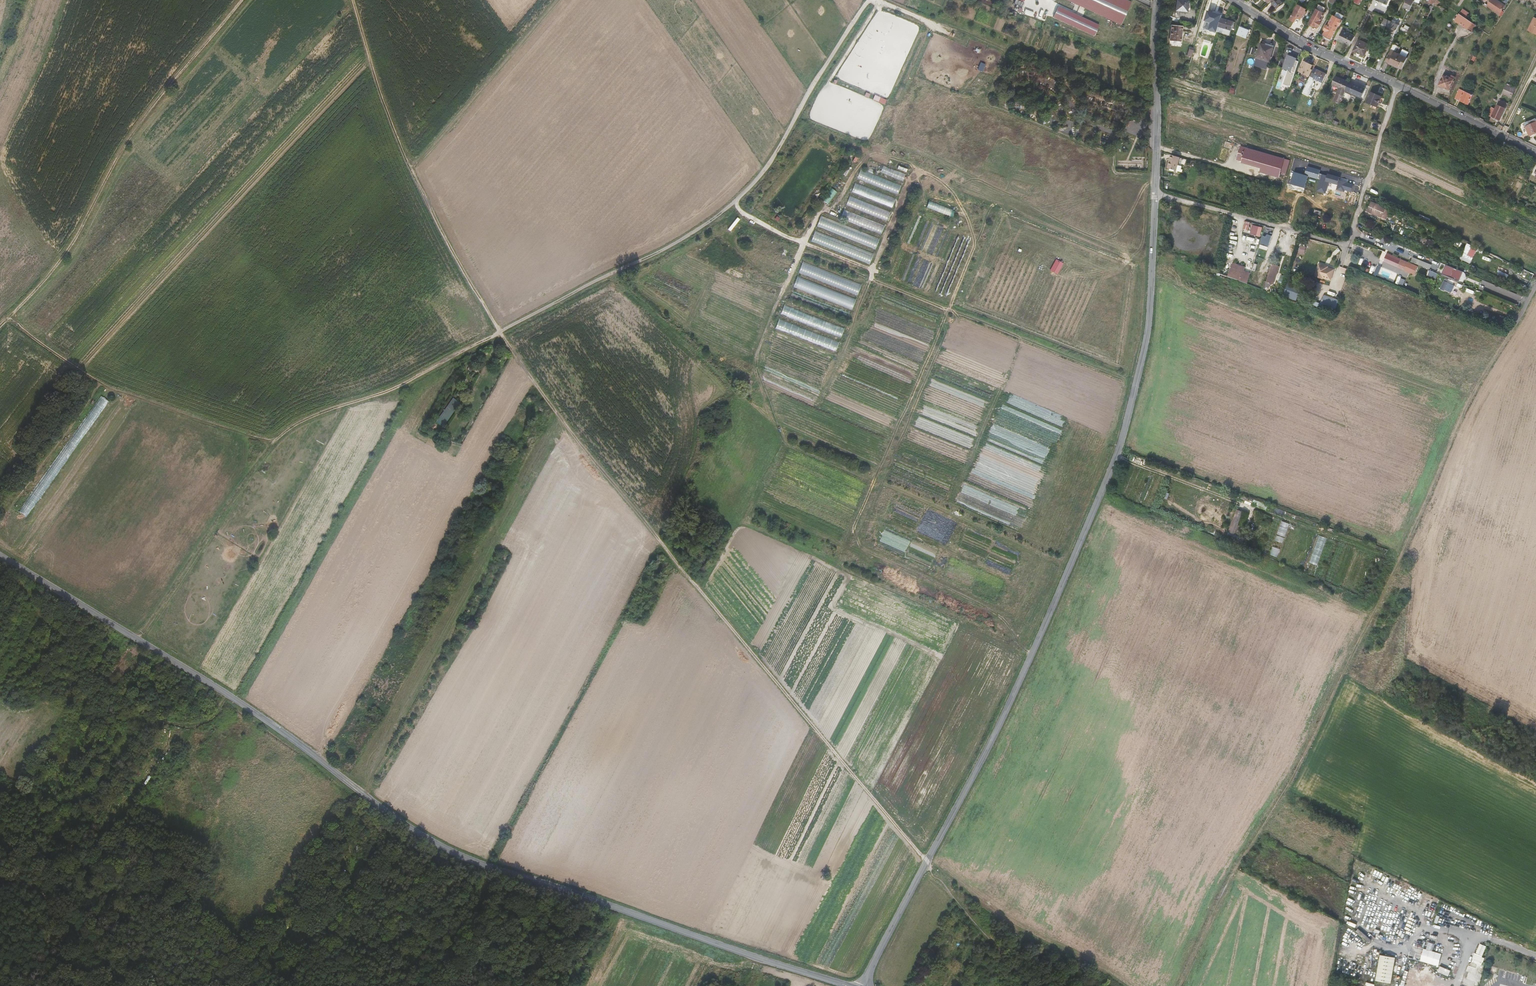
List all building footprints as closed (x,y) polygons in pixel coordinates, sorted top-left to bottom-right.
[(1122,24),(1133,1),(1130,0),(1068,0),(1122,24)] [(1178,10),(1185,11),(1186,0),(1175,0),(1174,2),(1173,2),(1173,5),(1174,5),(1174,9),(1172,9),(1171,15),(1178,16),(1178,10)] [(1271,1),(1278,8),(1284,3),(1282,0),(1272,0),(1271,1)] [(1496,0),(1490,0),(1486,5),(1498,13),(1504,5),(1496,0)] [(1100,26),(1059,7),(1054,18),(1095,37),(1100,26)] [(1296,8),(1293,14),(1301,18),(1303,14),(1304,13),(1296,8)] [(1317,9),(1310,22),(1314,24),(1314,23),(1318,25),(1319,26),(1322,22),(1321,21),(1325,13),(1317,9)] [(1459,14),(1454,21),(1467,29),(1472,22),(1459,14)] [(1343,20),(1334,15),(1329,25),(1328,25),(1325,29),(1326,30),(1328,30),(1325,36),(1331,39),(1339,24),(1340,25),(1343,20)] [(1528,30),(1535,34),(1535,17),(1534,16),(1528,30)] [(1399,24),(1385,17),(1380,26),(1391,31),(1395,33),(1399,24)] [(1221,18),(1216,31),(1229,35),(1233,22),(1221,18)] [(1171,24),(1169,39),(1180,41),(1182,25),(1171,24)] [(1240,28),(1238,36),(1247,38),(1249,31),(1240,28)] [(1343,29),(1338,39),(1351,45),(1356,35),(1343,29)] [(1359,39),(1354,50),(1365,55),(1370,44),(1366,43),(1359,39)] [(1391,50),(1388,56),(1404,64),(1407,58),(1406,57),(1408,52),(1402,49),(1400,54),(1394,51),(1395,50),(1397,52),(1400,47),(1393,44),(1390,50),(1391,50)] [(1261,45),(1257,59),(1269,62),(1274,48),(1261,45)] [(1288,57),(1284,69),(1294,72),(1298,60),(1288,57)] [(1305,61),(1299,72),(1308,76),(1313,65),(1305,61)] [(986,65),(981,63),(978,71),(983,73),(986,65)] [(1318,70),(1314,78),(1323,82),(1327,74),(1318,70)] [(1340,87),(1334,100),(1340,102),(1349,82),(1335,76),(1334,80),(1335,81),(1333,84),(1340,87)] [(1444,76),(1439,85),(1449,90),(1455,78),(1452,76),(1450,78),(1447,76),(1447,78),(1444,76)] [(1354,84),(1351,92),(1360,96),(1364,89),(1354,84)] [(1507,86),(1503,94),(1512,97),(1516,88),(1515,87),(1514,89),(1507,86)] [(1459,90),(1455,99),(1468,105),(1473,96),(1459,90)] [(1372,92),(1367,102),(1372,104),(1371,107),(1376,109),(1382,97),(1372,92)] [(887,101),(875,95),(873,100),(885,105),(887,101)] [(1503,102),(1502,101),(1500,101),(1496,109),(1493,108),(1491,112),(1489,116),(1500,121),(1507,104),(1503,102)] [(1524,124),(1525,128),(1529,136),(1535,133),(1535,121),(1535,119),(1527,123),(1524,124)] [(1172,156),(1168,169),(1177,171),(1180,158),(1172,156)] [(904,179),(906,172),(871,161),(869,168),(904,179)] [(1291,184),(1305,187),(1308,176),(1322,179),(1319,190),(1325,192),(1327,181),(1338,184),(1340,178),(1320,173),(1321,169),(1308,166),(1306,174),(1294,172),(1291,184)] [(898,194),(902,184),(861,169),(857,179),(898,194)] [(1346,184),(1340,182),(1338,188),(1352,192),(1354,184),(1347,182),(1346,184)] [(896,196),(855,184),(852,193),(893,206),(896,196)] [(832,188),(823,199),(828,204),(837,192),(832,188)] [(846,206),(887,220),(891,211),(850,196),(846,206)] [(927,207),(952,216),(955,210),(929,200),(927,207)] [(1373,205),(1374,202),(1372,202),(1368,211),(1382,217),(1384,214),(1380,212),(1382,208),(1373,205)] [(844,210),(841,219),(882,233),(885,225),(844,210)] [(818,226),(831,231),(832,228),(835,229),(834,232),(848,237),(849,233),(853,234),(855,228),(821,216),(818,226)] [(728,228),(731,230),(740,219),(738,217),(728,228)] [(1262,227),(1252,225),(1251,235),(1260,236),(1262,227)] [(994,241),(998,228),(990,226),(986,238),(994,241)] [(816,230),(812,241),(838,250),(841,241),(839,241),(837,245),(829,242),(832,236),(816,230)] [(1419,241),(1433,246),(1435,241),(1421,236),(1419,241)] [(1468,245),(1462,259),(1471,263),(1477,249),(1468,245)] [(1387,252),(1383,262),(1415,274),(1419,265),(1387,252)] [(1430,269),(1433,264),(1413,256),(1411,261),(1430,269)] [(803,262),(799,272),(831,283),(834,273),(803,262)] [(1230,277),(1249,283),(1251,273),(1245,271),(1246,267),(1233,263),(1230,277)] [(1271,283),(1275,284),(1280,266),(1272,263),(1265,287),(1270,288),(1271,283)] [(1460,281),(1464,271),(1446,264),(1442,274),(1460,281)] [(1325,267),(1320,265),(1316,278),(1323,280),(1324,280),(1331,282),(1335,271),(1329,269),(1325,268),(1325,267)] [(1429,269),(1427,275),(1436,279),(1438,273),(1429,269)] [(1500,270),(1498,274),(1506,279),(1509,274),(1500,270)] [(798,276),(794,287),(832,301),(836,290),(798,276)] [(1455,294),(1459,286),(1444,280),(1441,288),(1455,294)] [(1283,296),(1297,301),(1302,288),(1288,283),(1283,296)] [(1503,288),(1500,296),(1519,303),(1522,296),(1503,288)] [(782,314),(808,323),(811,314),(785,305),(782,314)] [(100,397),(18,510),(26,517),(108,403),(100,397)] [(444,427),(460,402),(453,397),(436,422),(444,427)] [(1239,511),(1235,523),(1241,525),(1245,513),(1239,511)] [(1278,534),(1285,537),(1290,523),(1282,521),(1278,534)] [(1270,554),(1278,556),(1280,549),(1273,546),(1270,554)] [(1486,958),(1483,957),(1486,946),(1478,943),(1472,966),(1476,967),(1475,971),(1482,973),(1486,958)] [(1421,960),(1439,966),(1442,953),(1424,948),(1421,960)] [(1380,955),(1377,981),(1392,983),(1396,956),(1380,955)] [(1441,966),(1438,971),(1449,975),(1451,970),(1441,966)]
